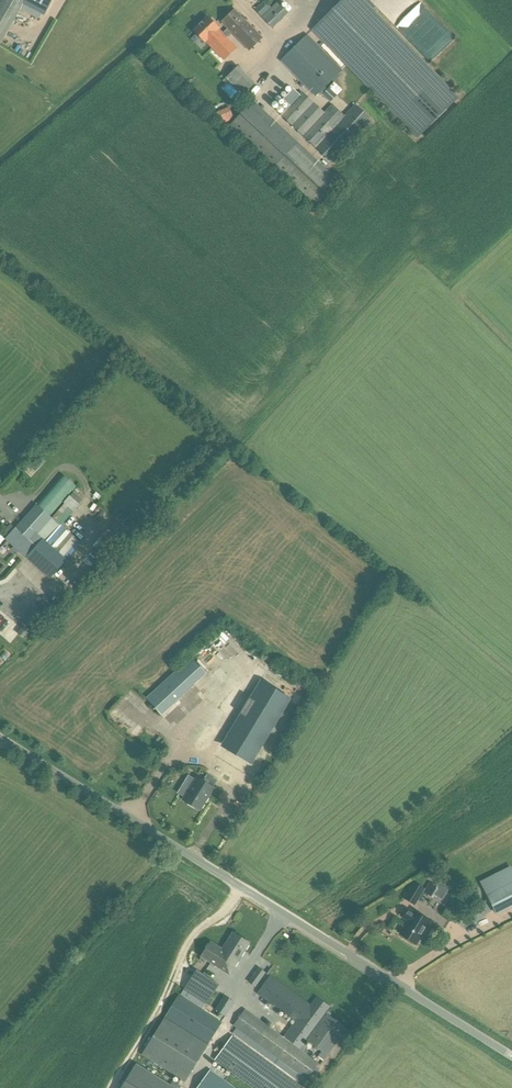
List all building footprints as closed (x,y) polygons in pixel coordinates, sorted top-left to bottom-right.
[(0,5),(0,46),(25,5),(45,15),(53,0),(3,0),(0,5)] [(365,0),(344,0),(313,30),(417,138),(459,98),(365,0)] [(265,1),(256,10),(262,16),(272,7),(265,1)] [(280,5),(265,20),(274,29),(289,13),(280,5)] [(208,16),(193,30),(206,43),(207,42),(224,60),(237,49),(227,37),(232,32),(250,51),(263,39),(236,10),(222,22),(229,29),(224,33),(208,16)] [(308,34),(281,61),(316,97),(343,71),(308,34)] [(239,66),(226,79),(244,96),(256,83),(239,66)] [(330,88),(323,95),(331,103),(338,95),(330,88)] [(291,105),(282,115),(332,163),(372,122),(356,106),(345,117),(333,105),(325,114),(303,92),(301,95),(295,89),(284,99),(291,105)] [(253,102),(227,129),(315,211),(340,184),(253,102)] [(216,112),(220,123),(234,117),(229,107),(216,112)] [(51,517),(78,486),(62,473),(36,504),(37,505),(51,517)] [(131,493),(141,487),(137,482),(128,488),(131,493)] [(51,517),(37,505),(7,539),(51,578),(81,544),(61,526),(74,510),(66,502),(52,518),(51,517)] [(101,528),(89,548),(101,555),(113,536),(101,528)] [(31,605),(20,614),(28,623),(38,614),(31,605)] [(24,627),(19,634),(25,638),(30,630),(24,627)] [(178,668),(146,698),(161,714),(206,672),(191,656),(178,668)] [(204,670),(211,664),(207,659),(200,665),(204,670)] [(229,757),(257,774),(296,710),(268,692),(229,757)] [(197,778),(184,801),(200,811),(214,788),(197,778)] [(480,881),(496,914),(511,906),(511,866),(511,865),(480,881)] [(414,880),(403,898),(415,905),(426,887),(414,880)] [(429,882),(423,891),(432,897),(438,887),(429,882)] [(407,921),(399,933),(417,944),(431,921),(408,907),(402,918),(407,921)] [(211,941),(201,956),(229,974),(249,943),(234,933),(223,949),(211,941)] [(259,967),(249,982),(256,987),(267,973),(259,967)] [(197,970),(184,990),(207,1005),(220,985),(197,970)] [(270,976),(258,993),(297,1021),(285,1038),(304,1052),(311,1043),(328,1055),(348,1028),(330,1016),(332,1013),(329,1011),(332,1007),(318,997),(312,1006),(270,976)] [(166,1016),(141,1057),(183,1082),(209,1043),(222,1022),(179,995),(166,1016)] [(224,995),(216,1010),(226,1016),(235,1002),(224,995)] [(245,1010),(234,1026),(272,1054),(282,1061),(307,1079),(319,1063),(304,1052),(285,1038),(245,1010)] [(232,1036),(214,1061),(251,1087),(302,1087),(303,1087),(232,1036)] [(161,1080),(156,1087),(174,1087),(161,1080)]
